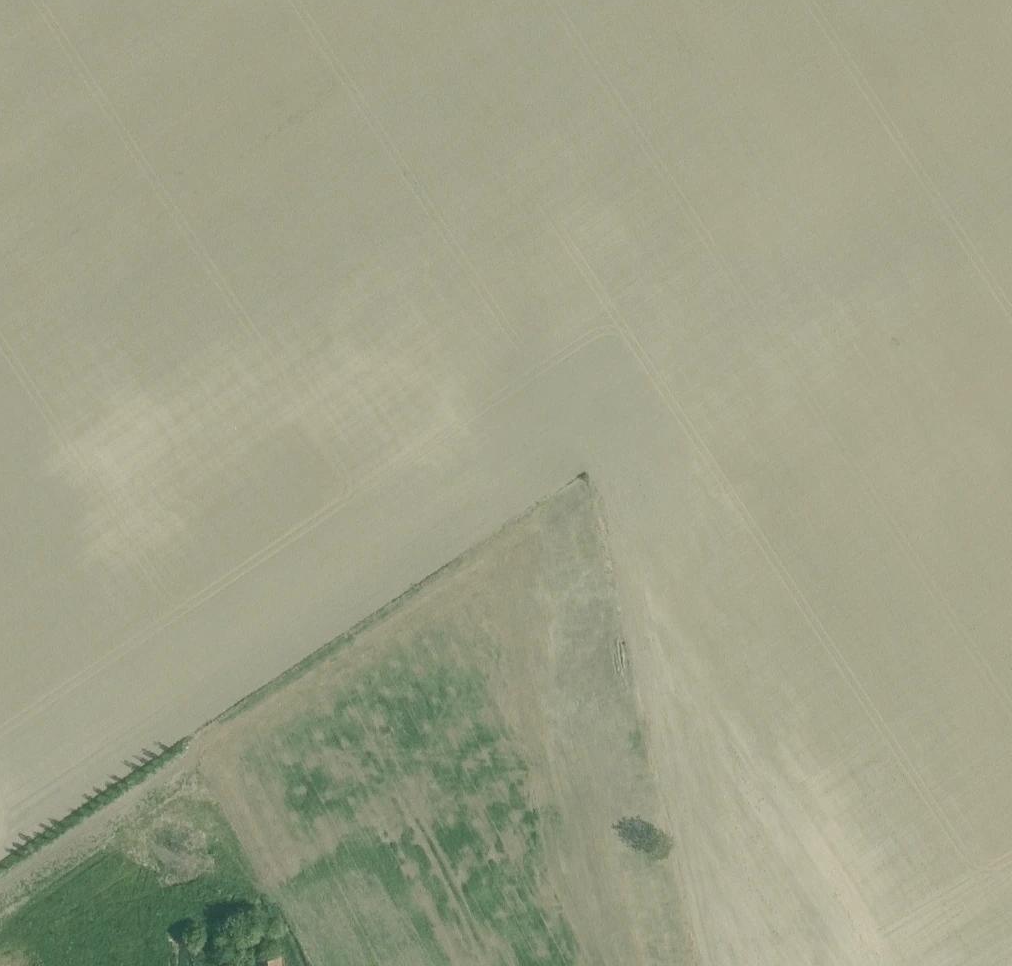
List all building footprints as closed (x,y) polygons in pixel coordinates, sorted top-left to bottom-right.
[(279,953),(252,956),(253,965),(280,965),(279,953)]
